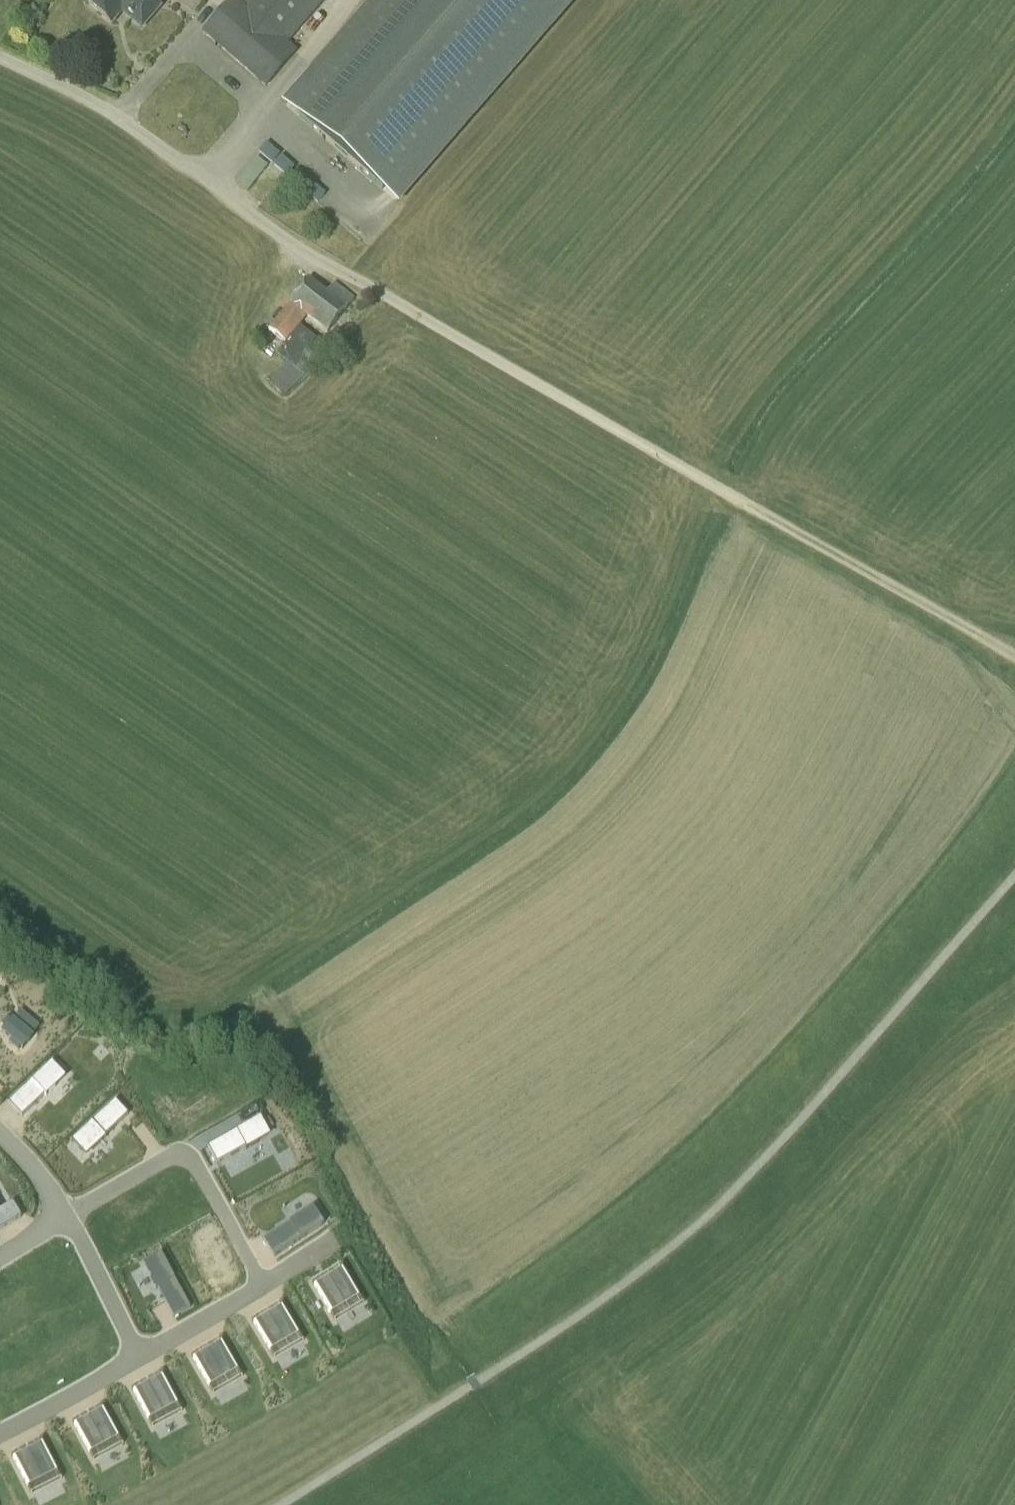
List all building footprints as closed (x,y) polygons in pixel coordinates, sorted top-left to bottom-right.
[(159,8),(149,0),(93,0),(88,5),(111,24),(121,12),(142,29),(159,8)] [(322,0),(247,0),(243,5),(237,0),(230,0),(201,32),(264,88),(296,52),(285,42),(322,0)] [(572,0),(376,0),(285,104),(397,201),(572,0)] [(325,295),(307,281),(268,332),(285,345),(276,357),(286,364),(271,381),(287,397),(304,378),(305,379),(328,350),(299,328),(306,319),(327,334),(353,300),(333,285),(325,295)] [(4,1029),(0,1033),(11,1042),(8,1045),(17,1053),(20,1049),(22,1051),(33,1038),(11,1020),(10,1022),(6,1020),(1,1027),(4,1029)] [(6,1092),(19,1093),(20,1061),(6,1061),(6,1092)] [(51,1064),(9,1104),(21,1118),(44,1096),(46,1097),(56,1087),(54,1086),(63,1078),(51,1064)] [(73,1141),(86,1154),(95,1146),(96,1147),(106,1138),(105,1136),(128,1115),(115,1102),(73,1141)] [(261,1119),(208,1148),(217,1165),(245,1149),(246,1150),(270,1137),(261,1119)] [(21,1218),(12,1203),(0,1210),(0,1230),(21,1218)] [(241,1280),(212,1229),(195,1238),(208,1263),(209,1262),(224,1290),(241,1280)] [(189,1309),(161,1257),(143,1267),(156,1291),(157,1291),(172,1318),(189,1309)] [(342,1270),(314,1287),(330,1315),(359,1298),(342,1270)] [(282,1308),(254,1325),(270,1352),(298,1336),(282,1308)] [(222,1344),(192,1360),(208,1388),(238,1372),(222,1344)] [(162,1377),(133,1393),(148,1422),(177,1406),(162,1377)] [(103,1410),(74,1426),(89,1455),(118,1439),(103,1410)] [(42,1444),(12,1459),(27,1488),(57,1473),(42,1444)]
